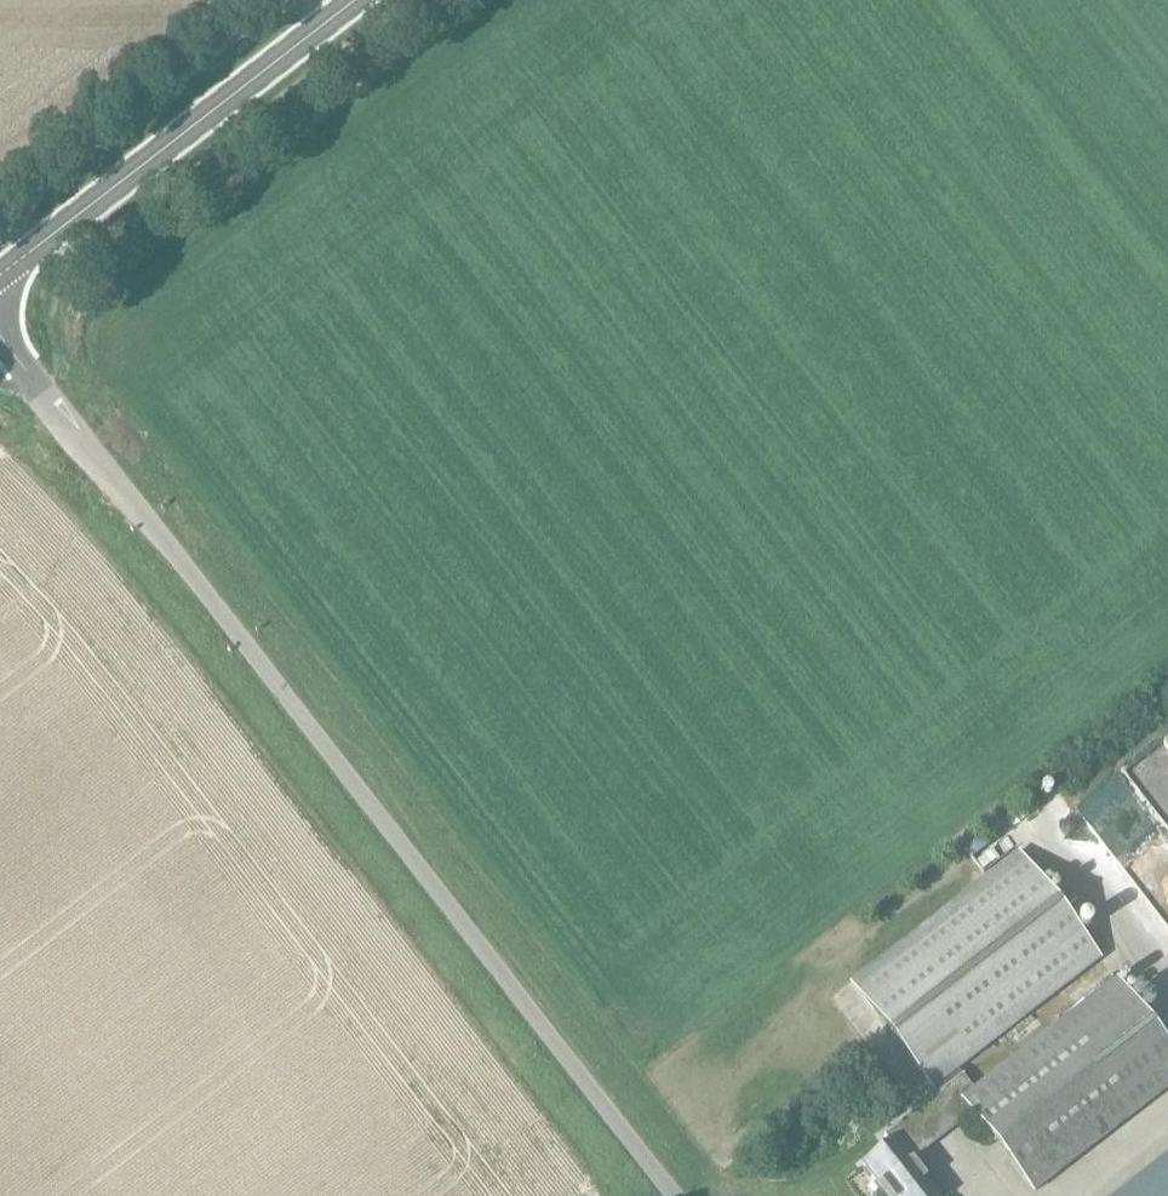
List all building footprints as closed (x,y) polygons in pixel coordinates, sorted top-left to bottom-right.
[(1062,806),(1051,816),(1083,856),(1095,846),(1062,806)] [(850,983),(933,1089),(957,1070),(1100,959),(1017,853),(850,983)] [(971,1110),(1034,1191),(1167,1088),(1167,1047),(1116,980),(973,1091),(982,1102),(971,1110)] [(937,1095),(884,1136),(890,1144),(899,1138),(913,1155),(971,1110),(982,1102),(973,1091),(957,1070),(933,1089),(937,1095)] [(890,1144),(863,1165),(880,1187),(874,1192),(872,1195),(941,1195),(943,1195),(913,1155),(899,1138),(890,1144)] [(1123,1195),(1167,1195),(1167,1161),(1123,1195)]
